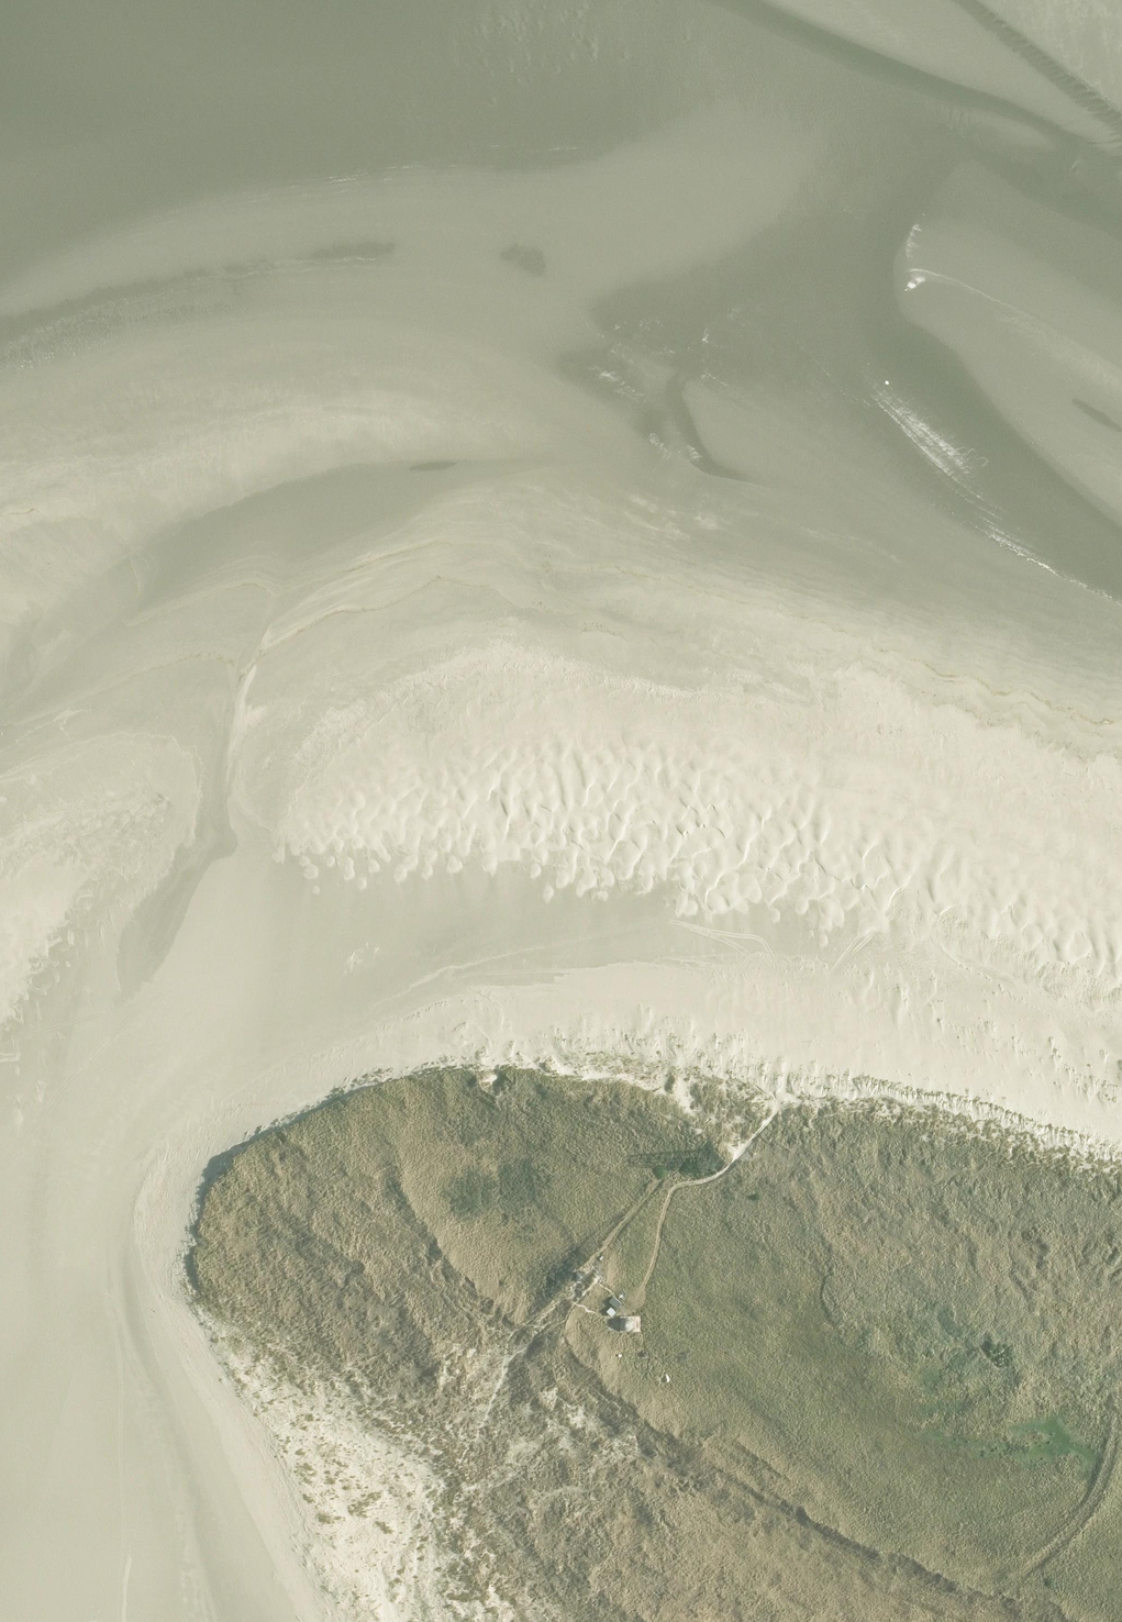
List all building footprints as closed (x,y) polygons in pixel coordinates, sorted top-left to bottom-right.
[(611,1296),(607,1301),(616,1308),(620,1303),(611,1296)] [(614,1311),(609,1307),(605,1311),(610,1316),(614,1311)] [(618,1321),(618,1324),(619,1327),(620,1329),(623,1330),(626,1331),(628,1330),(630,1328),(632,1326),(632,1323),(631,1321),(630,1318),(627,1317),(625,1317),(622,1317),(620,1319),(618,1321)]
